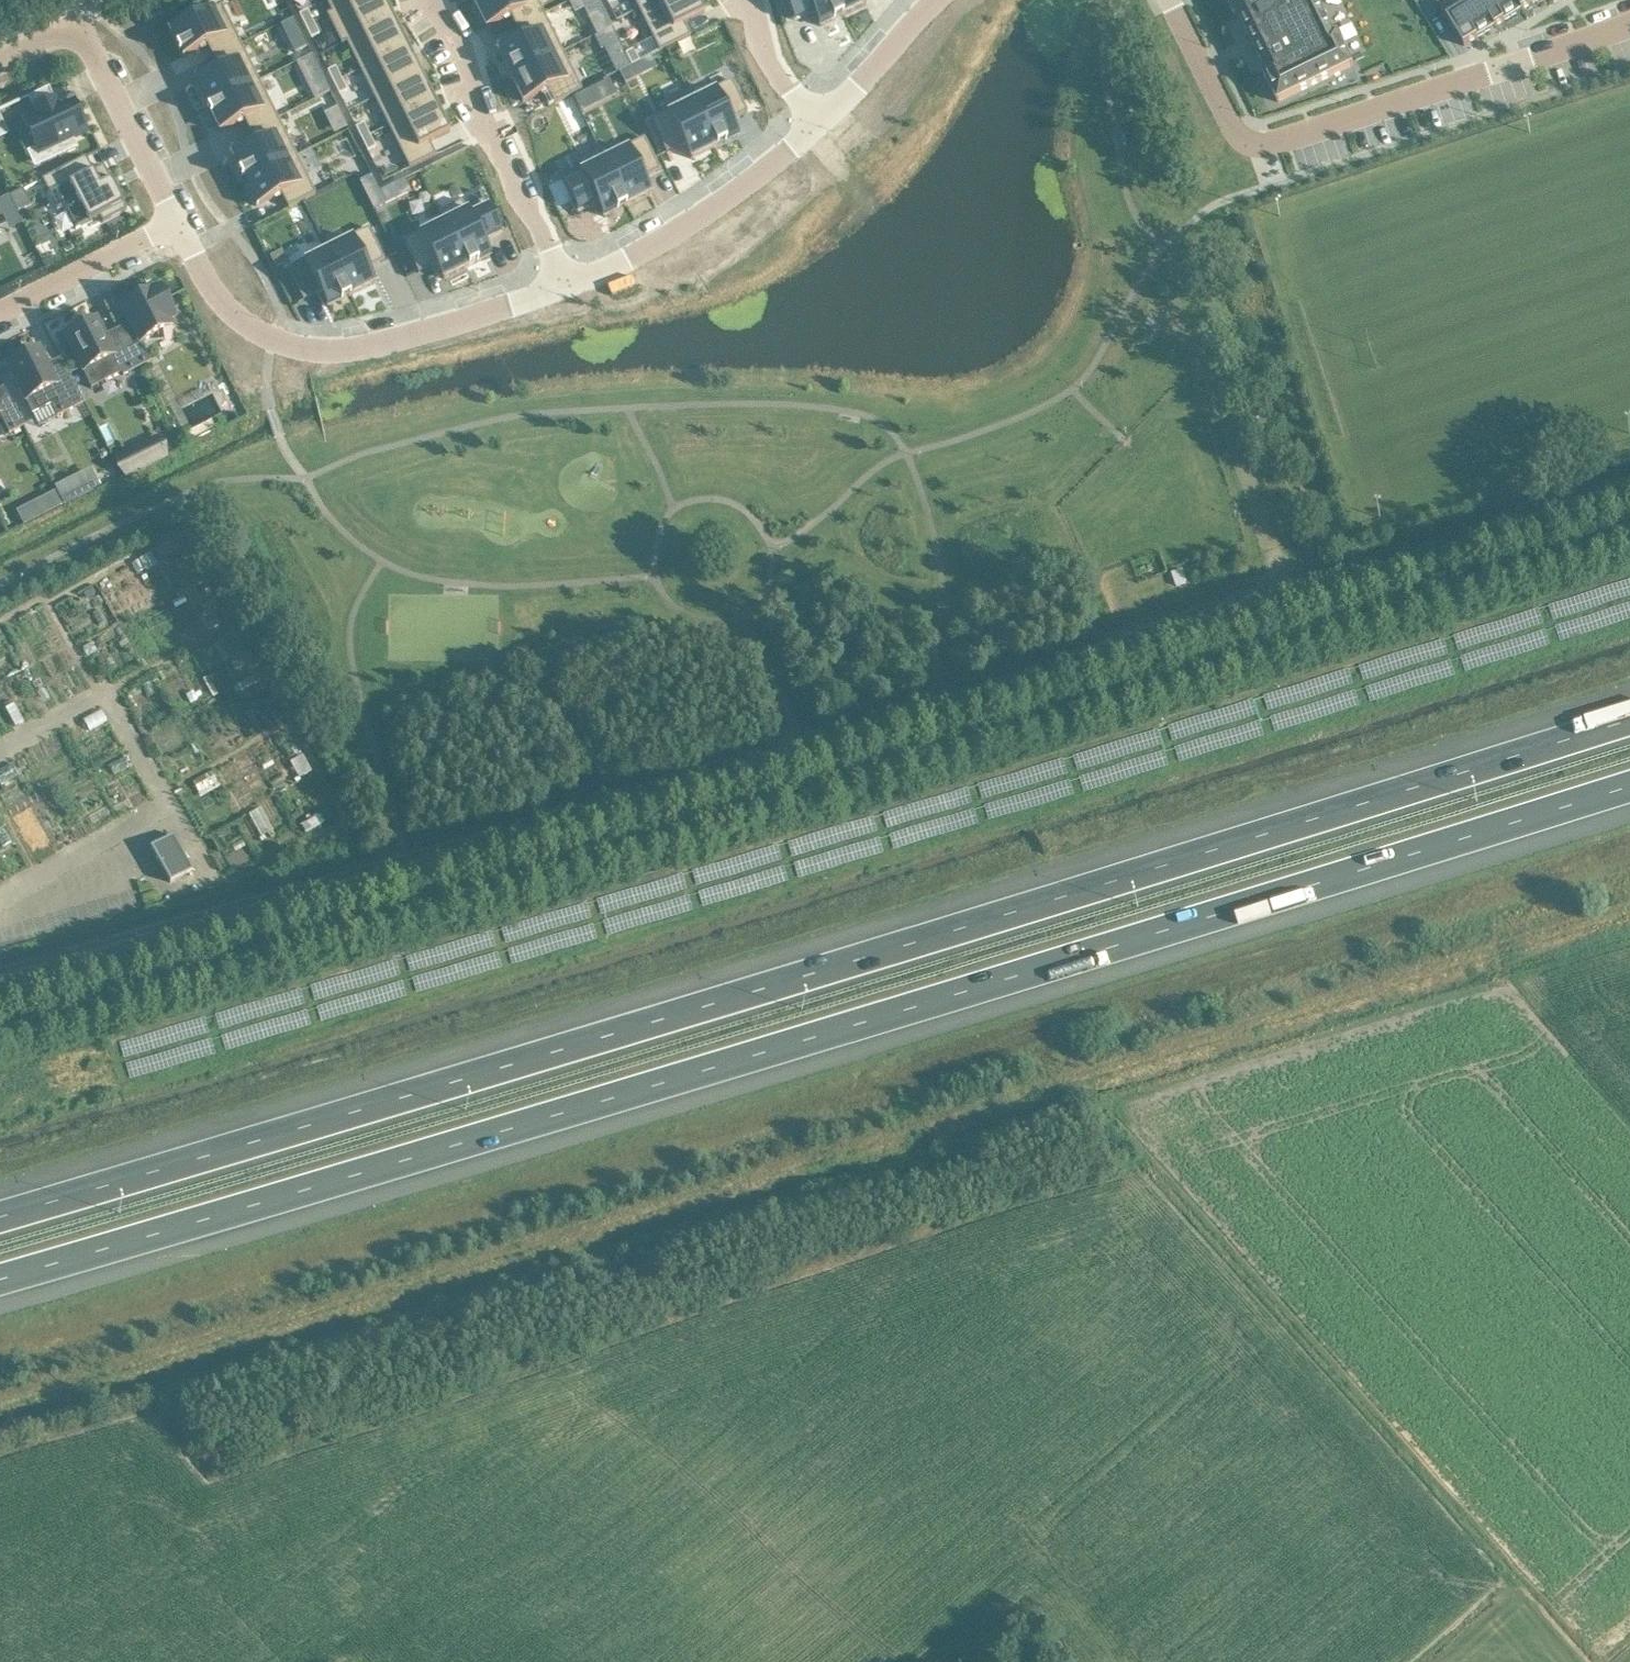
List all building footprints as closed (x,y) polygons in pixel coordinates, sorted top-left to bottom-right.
[(331,13),(357,0),(325,0),(331,13)] [(327,15),(341,45),(346,43),(345,41),(393,18),(384,0),(357,0),(331,13),(327,15)] [(473,4),(485,28),(510,16),(516,29),(544,15),(537,0),(480,0),(473,4)] [(584,9),(597,35),(612,28),(610,24),(598,0),(580,0),(584,9)] [(638,9),(657,0),(633,0),(638,9)] [(638,9),(659,52),(690,37),(685,26),(684,24),(705,13),(698,0),(657,0),(638,9)] [(795,21),(813,12),(820,27),(843,15),(836,0),(785,0),(795,21)] [(843,15),(866,4),(864,0),(836,0),(843,15)] [(1236,17),(1239,16),(1266,70),(1263,71),(1278,102),(1353,65),(1338,34),(1335,36),(1317,0),(1227,0),(1236,17)] [(1437,1),(1464,46),(1478,38),(1477,37),(1491,28),(1474,0),(1438,0),(1437,1)] [(1491,28),(1494,26),(1495,27),(1505,21),(1504,20),(1518,11),(1512,0),(1474,0),(1491,28)] [(1518,11),(1521,9),(1522,10),(1531,4),(1531,3),(1537,0),(1512,0),(1518,11)] [(173,30),(169,32),(170,33),(182,57),(199,49),(207,45),(213,58),(241,44),(222,6),(188,23),(186,19),(171,27),(173,30)] [(307,11),(299,15),(305,27),(313,23),(307,11)] [(523,41),(498,54),(510,78),(563,52),(544,15),(516,29),(523,41)] [(393,18),(345,41),(346,43),(360,70),(407,46),(393,18)] [(313,23),(305,27),(311,39),(319,35),(313,23)] [(302,37),(290,43),(294,52),(307,46),(302,37)] [(219,70),(195,83),(207,107),(259,81),(241,44),(213,58),(219,70)] [(407,46),(360,70),(374,98),(421,75),(407,46)] [(633,50),(625,54),(631,66),(634,64),(639,62),(633,50)] [(563,52),(510,78),(522,103),(547,91),(554,104),(582,91),(563,52)] [(311,55),(296,63),(305,81),(314,99),(329,92),(320,73),(311,55)] [(631,66),(619,72),(625,84),(640,76),(634,64),(631,66)] [(335,68),(327,72),(333,83),(341,79),(335,68)] [(421,75),(374,98),(388,127),(435,103),(421,75)] [(341,79),(333,83),(339,95),(347,91),(341,79)] [(259,81),(207,107),(219,132),(244,120),(250,132),(278,118),(259,81)] [(693,102),(692,103),(714,148),(737,136),(730,122),(748,113),(731,81),(711,91),(712,92),(693,102)] [(591,88),(573,97),(580,111),(598,102),(591,88)] [(668,112),(650,121),(666,153),(684,145),(691,159),(714,148),(692,103),(693,102),(688,93),(664,104),(668,112)] [(87,132),(74,105),(60,112),(54,100),(34,110),(36,113),(23,120),(40,155),(56,147),(60,155),(77,147),(73,139),(87,132)] [(435,103),(388,127),(409,169),(436,156),(429,143),(450,133),(435,103)] [(257,145),(232,157),(244,182),(296,156),(278,118),(250,132),(257,145)] [(363,124),(355,128),(361,140),(369,136),(363,124)] [(369,136),(361,140),(367,152),(375,148),(369,136)] [(605,160),(604,160),(627,206),(650,194),(642,179),(660,170),(644,138),(624,148),(625,150),(616,154),(605,160)] [(563,176),(562,177),(579,211),(597,202),(604,217),(627,206),(604,160),(605,160),(601,150),(577,162),(581,170),(567,177),(564,178),(563,176)] [(296,156),(244,182),(256,207),(281,194),(288,208),(316,194),(296,156)] [(93,170),(86,157),(42,179),(58,210),(64,206),(76,229),(99,217),(102,223),(127,210),(104,165),(93,170)] [(371,176),(359,182),(373,210),(386,204),(379,192),(371,176)] [(563,179),(549,186),(558,206),(572,199),(563,179)] [(23,189),(10,196),(16,209),(17,211),(31,205),(23,189)] [(0,199),(0,217),(2,216),(16,209),(10,196),(9,194),(0,199)] [(462,202),(438,214),(443,223),(444,223),(466,268),(489,257),(482,242),(500,233),(483,199),(481,200),(482,201),(474,205),(466,209),(462,202)] [(422,231),(402,241),(418,273),(436,265),(443,280),(466,268),(444,223),(443,223),(423,233),(422,231)] [(349,240),(329,250),(351,296),(374,284),(367,269),(385,260),(368,228),(348,238),(349,240)] [(307,259),(287,269),(303,301),(321,292),(328,307),(351,296),(329,250),(308,260),(307,259)] [(282,251),(270,257),(276,268),(287,262),(282,251)] [(141,342),(171,326),(169,321),(175,318),(159,288),(122,307),(135,333),(122,339),(137,368),(151,361),(141,342)] [(97,320),(65,336),(83,371),(92,389),(122,373),(123,375),(137,368),(122,339),(110,346),(97,320)] [(39,349),(8,366),(32,414),(38,426),(57,417),(83,403),(65,368),(52,375),(39,349)] [(9,397),(0,402),(0,416),(9,434),(24,426),(9,397)] [(129,454),(118,459),(125,475),(137,469),(166,455),(159,439),(129,454)] [(174,552),(199,537),(194,528),(168,543),(174,552)] [(249,664),(266,655),(261,645),(244,654),(249,664)] [(240,850),(262,837),(256,828),(234,841),(240,850)] [(173,835),(150,847),(170,883),(193,870),(173,835)] [(35,847),(21,854),(27,866),(41,858),(35,847)]
